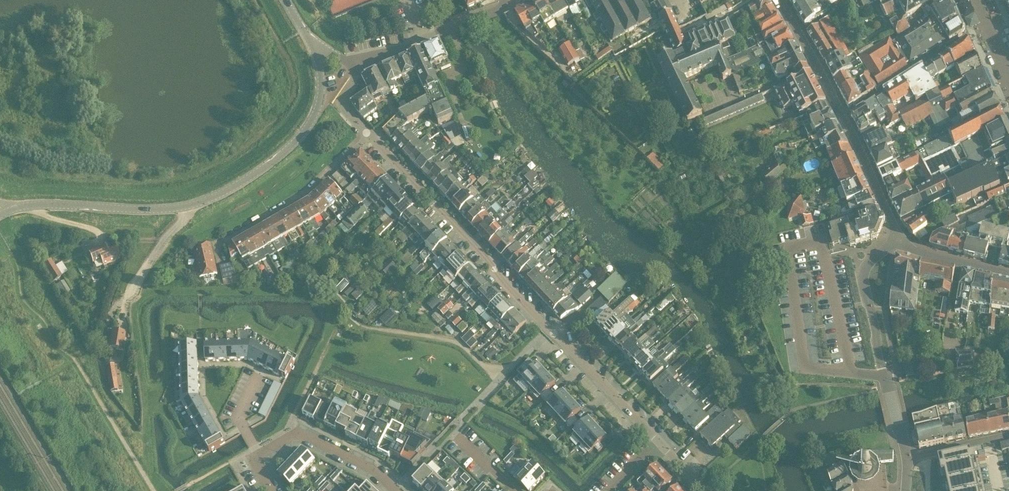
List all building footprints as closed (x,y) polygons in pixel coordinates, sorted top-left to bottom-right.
[(468,9),(480,3),(478,0),(464,0),(468,9)] [(544,0),(537,0),(534,1),(533,2),(545,25),(555,19),(544,0)] [(564,0),(544,0),(555,19),(556,18),(555,17),(570,9),(564,0)] [(570,9),(570,11),(574,18),(580,14),(584,12),(587,10),(582,1),(582,0),(565,0),(570,9)] [(589,8),(593,5),(597,13),(593,16),(596,21),(600,19),(605,26),(600,29),(603,34),(607,31),(613,42),(655,18),(653,15),(649,17),(645,10),(649,7),(646,2),(642,4),(639,0),(584,0),(589,8)] [(768,0),(759,0),(755,2),(755,3),(748,7),(741,11),(743,16),(750,12),(753,17),(772,7),(768,0)] [(790,2),(805,26),(815,19),(822,15),(815,4),(813,0),(795,0),(790,2)] [(822,15),(827,12),(830,6),(839,1),(838,0),(813,0),(815,4),(822,15)] [(901,6),(899,0),(879,0),(887,18),(893,14),(895,19),(901,15),(902,17),(890,24),(898,37),(910,30),(904,20),(908,18),(901,6)] [(901,6),(908,18),(927,7),(940,0),(911,0),(901,6)] [(927,7),(933,16),(943,33),(960,22),(960,21),(958,16),(954,7),(952,3),(950,0),(940,0),(927,7)] [(1001,11),(996,0),(986,0),(992,15),(1001,11)] [(657,1),(651,4),(656,13),(661,10),(657,1)] [(533,2),(524,6),(531,24),(532,25),(533,25),(533,26),(535,28),(539,25),(541,29),(546,26),(545,25),(533,2)] [(974,2),(962,4),(965,27),(978,26),(974,2)] [(531,24),(524,6),(515,11),(526,31),(532,36),(537,32),(533,26),(533,25),(532,25),(531,24)] [(772,7),(753,17),(752,17),(758,28),(779,17),(772,7)] [(587,10),(584,12),(589,19),(592,17),(587,10)] [(658,17),(674,53),(688,47),(672,11),(658,17)] [(872,44),(857,53),(860,57),(859,57),(871,77),(872,76),(879,87),(908,69),(905,65),(909,62),(910,63),(943,43),(945,45),(949,42),(948,40),(943,33),(933,16),(895,40),(896,41),(893,43),(890,38),(874,48),(872,44)] [(779,17),(758,28),(752,31),(752,32),(749,34),(746,35),(746,36),(748,40),(751,39),(755,37),(756,39),(761,37),(784,25),(779,18),(779,17)] [(820,23),(822,26),(825,32),(834,27),(828,17),(820,23)] [(719,46),(735,39),(727,20),(689,37),(693,47),(696,46),(699,54),(719,46)] [(965,30),(960,22),(943,33),(949,42),(950,43),(962,35),(965,30)] [(820,23),(816,25),(807,31),(812,40),(822,34),(818,28),(822,26),(820,23)] [(761,37),(756,39),(755,37),(751,39),(754,44),(756,48),(765,43),(788,32),(784,25),(761,37)] [(840,37),(834,27),(825,32),(831,42),(840,37)] [(539,35),(537,32),(532,36),(534,38),(541,45),(545,41),(539,35)] [(766,58),(795,45),(795,44),(788,32),(765,43),(756,48),(737,56),(733,58),(726,61),(732,76),(733,76),(738,74),(767,60),(766,58)] [(828,44),(822,34),(812,40),(818,49),(828,44)] [(840,37),(831,42),(837,52),(846,48),(840,37)] [(575,53),(576,52),(571,42),(570,43),(567,38),(558,44),(561,50),(559,51),(568,67),(580,60),(575,53)] [(966,39),(939,58),(947,72),(955,67),(975,54),(969,41),(966,39)] [(439,42),(423,49),(434,75),(451,68),(448,61),(439,42)] [(834,54),(828,44),(818,49),(824,59),(834,54)] [(801,56),(795,45),(766,58),(767,60),(768,62),(771,68),(801,56)] [(673,55),(657,63),(686,120),(687,124),(703,116),(685,79),(717,66),(723,80),(732,76),(726,61),(719,46),(699,54),(696,46),(693,47),(687,50),(688,52),(675,58),(673,55)] [(609,47),(595,57),(598,61),(612,51),(609,47)] [(834,54),(824,59),(826,63),(845,53),(847,56),(850,54),(846,48),(837,52),(839,55),(836,57),(834,54)] [(428,99),(399,114),(400,115),(407,122),(408,124),(422,116),(426,114),(432,111),(439,125),(454,119),(447,103),(442,94),(439,87),(440,87),(434,75),(431,68),(423,49),(408,56),(418,79),(425,94),(428,99)] [(580,50),(576,52),(575,53),(580,60),(581,61),(585,59),(580,50)] [(845,53),(826,63),(825,63),(833,79),(848,73),(852,70),(854,73),(863,66),(858,60),(853,64),(850,60),(848,62),(845,57),(847,56),(845,53)] [(982,70),(975,54),(955,67),(962,80),(962,81),(982,70)] [(408,56),(395,61),(403,79),(402,79),(405,85),(418,79),(408,56)] [(795,73),(807,66),(801,56),(771,68),(776,78),(777,79),(778,80),(788,76),(787,74),(786,72),(792,69),(794,73),(795,73)] [(947,72),(939,58),(939,59),(930,64),(930,63),(923,68),(933,85),(938,81),(937,80),(939,77),(939,76),(947,72)] [(389,64),(387,65),(395,82),(396,82),(397,81),(402,79),(403,79),(395,61),(394,62),(389,64)] [(381,67),(379,68),(390,92),(391,92),(392,91),(395,90),(399,89),(396,82),(395,82),(387,65),(381,67)] [(798,79),(811,74),(809,71),(807,66),(795,73),(797,76),(798,79)] [(372,71),(370,72),(381,96),(383,96),(390,92),(379,68),(377,69),(372,71)] [(901,83),(885,93),(893,106),(896,112),(910,106),(926,99),(930,97),(937,92),(933,85),(923,68),(915,74),(901,83)] [(962,81),(937,92),(930,97),(926,99),(931,109),(956,97),(961,106),(991,89),(982,70),(962,81)] [(365,75),(361,76),(368,90),(374,102),(382,99),(381,96),(370,72),(365,75)] [(848,73),(833,79),(834,80),(839,90),(855,81),(861,78),(861,77),(858,73),(850,78),(848,73)] [(855,81),(839,90),(840,91),(841,94),(849,108),(861,99),(877,89),(869,74),(868,73),(861,77),(861,78),(864,83),(858,86),(855,81)] [(738,74),(733,76),(736,84),(742,82),(741,81),(738,74)] [(773,90),(784,109),(792,105),(797,103),(802,114),(811,110),(826,103),(811,74),(798,79),(773,90)] [(742,82),(736,84),(739,93),(745,91),(742,82)] [(995,98),(991,89),(961,106),(956,97),(931,109),(934,115),(939,127),(950,122),(946,113),(955,109),(960,117),(962,116),(995,98)] [(375,105),(368,90),(360,97),(371,114),(377,110),(375,105)] [(875,99),(874,100),(877,104),(886,120),(897,115),(896,112),(893,106),(885,93),(875,99)] [(763,95),(704,121),(706,126),(765,101),(763,95)] [(371,114),(360,97),(351,102),(360,116),(364,120),(371,114)] [(960,117),(950,122),(955,131),(959,129),(965,126),(965,127),(1000,109),(996,98),(995,98),(962,116),(960,117)] [(910,106),(896,112),(897,115),(886,120),(890,127),(901,121),(906,130),(908,128),(928,118),(928,117),(934,115),(931,109),(926,99),(910,106)] [(874,100),(865,106),(869,114),(875,112),(875,113),(881,123),(886,120),(877,104),(874,100)] [(404,102),(399,105),(402,111),(408,109),(404,102)] [(809,119),(810,122),(830,113),(826,103),(811,110),(812,111),(806,114),(809,119)] [(865,106),(851,115),(856,124),(870,116),(869,114),(865,106)] [(949,135),(918,151),(919,152),(921,156),(925,154),(928,159),(928,161),(953,149),(953,148),(960,145),(1006,121),(1000,109),(965,127),(965,126),(959,129),(955,131),(948,134),(949,135)] [(801,122),(803,126),(809,139),(809,140),(817,136),(816,134),(836,124),(836,123),(831,113),(830,113),(810,122),(809,119),(808,119),(801,122)] [(400,115),(383,131),(390,138),(391,140),(405,127),(408,124),(400,115)] [(939,127),(934,115),(928,117),(928,118),(929,120),(934,130),(939,127)] [(870,116),(856,124),(861,134),(875,125),(870,116)] [(960,145),(966,159),(966,160),(961,163),(963,169),(965,168),(1008,144),(1008,128),(1006,121),(960,145)] [(788,122),(759,133),(760,137),(789,126),(788,122)] [(842,133),(836,124),(816,134),(817,136),(817,137),(820,136),(823,142),(842,133)] [(405,127),(391,140),(396,145),(397,146),(411,133),(409,132),(405,127)] [(872,154),(892,145),(885,129),(864,139),(872,154)] [(411,133),(397,146),(402,151),(403,152),(417,139),(416,138),(411,133)] [(823,142),(822,142),(820,143),(819,141),(812,142),(815,148),(822,147),(825,146),(827,151),(826,151),(827,152),(828,151),(848,146),(842,133),(823,142)] [(417,139),(403,152),(408,157),(409,159),(429,140),(430,139),(429,138),(427,136),(420,143),(417,139)] [(429,140),(409,159),(414,164),(416,166),(432,150),(435,147),(434,145),(429,140)] [(447,147),(446,149),(448,151),(451,150),(455,147),(452,143),(451,144),(447,147)] [(892,145),(872,154),(871,155),(877,169),(900,158),(894,144),(892,145)] [(965,168),(970,180),(1008,161),(1008,144),(965,168)] [(828,151),(827,152),(832,165),(853,157),(853,155),(848,146),(828,151)] [(885,168),(878,172),(883,182),(893,177),(915,166),(919,164),(919,165),(923,164),(932,183),(929,185),(927,186),(918,190),(923,204),(920,205),(922,209),(925,207),(951,194),(943,178),(961,170),(963,169),(961,163),(960,162),(959,160),(953,148),(953,149),(928,161),(928,159),(925,154),(921,156),(919,152),(911,155),(885,168)] [(353,170),(367,157),(361,150),(341,169),(346,174),(351,169),(353,170)] [(432,150),(416,166),(420,170),(421,172),(438,156),(437,155),(432,150)] [(438,156),(421,172),(426,177),(428,178),(441,165),(440,163),(439,163),(444,157),(440,153),(438,156)] [(653,153),(646,161),(659,172),(666,164),(653,153)] [(441,165),(428,178),(432,183),(434,185),(452,168),(452,167),(450,165),(449,164),(453,160),(450,156),(441,165)] [(374,164),(367,157),(353,170),(351,169),(346,174),(351,179),(356,175),(359,178),(374,164)] [(853,157),(832,165),(831,166),(841,189),(864,180),(863,178),(860,172),(858,166),(857,166),(853,157)] [(965,168),(961,170),(943,178),(951,194),(956,206),(974,198),(986,193),(1008,184),(1008,161),(970,180),(965,168)] [(351,187),(346,191),(350,195),(357,188),(361,191),(381,172),(374,164),(359,178),(350,187),(351,187)] [(777,164),(761,177),(768,186),(787,171),(785,168),(780,170),(777,164)] [(527,167),(521,173),(525,177),(531,172),(527,167)] [(452,168),(434,185),(438,189),(439,191),(457,174),(456,172),(452,168)] [(525,177),(530,184),(534,180),(538,176),(533,170),(531,172),(525,177)] [(457,174),(439,191),(444,196),(445,197),(464,180),(466,178),(464,176),(463,175),(460,171),(457,174)] [(381,172),(361,191),(367,198),(388,178),(381,172)] [(338,184),(343,179),(337,173),(332,177),(338,184)] [(484,176),(477,182),(482,187),(488,181),(484,176)] [(464,180),(445,197),(452,204),(466,191),(477,180),(474,177),(467,183),(464,180)] [(893,177),(883,182),(885,187),(887,190),(888,193),(899,188),(897,184),(893,177)] [(388,178),(367,198),(381,212),(402,192),(388,178)] [(343,179),(338,184),(346,191),(351,187),(350,187),(343,179)] [(322,187),(321,188),(335,202),(343,210),(343,211),(348,215),(354,209),(350,205),(349,203),(345,207),(339,199),(343,195),(329,180),(322,187)] [(530,184),(528,186),(533,192),(534,192),(538,188),(540,186),(534,180),(530,184)] [(841,189),(838,191),(842,201),(845,199),(847,203),(870,193),(864,180),(841,189)] [(899,188),(888,193),(900,218),(911,214),(922,209),(920,205),(923,204),(918,190),(918,191),(912,193),(908,183),(899,188)] [(986,193),(989,202),(989,203),(994,201),(1008,195),(1008,184),(986,193)] [(466,191),(452,204),(460,213),(478,195),(478,196),(480,194),(473,187),(468,192),(467,192),(466,192),(466,191)] [(316,193),(315,194),(329,208),(333,214),(334,213),(337,211),(332,205),(335,202),(321,188),(316,193)] [(492,189),(486,195),(489,199),(496,192),(492,189)] [(402,192),(381,212),(382,213),(377,217),(380,220),(387,214),(390,218),(408,200),(402,192)] [(545,193),(539,199),(542,203),(549,197),(545,193)] [(870,193),(847,203),(843,204),(845,208),(844,210),(841,211),(842,214),(842,215),(875,204),(870,193)] [(989,202),(986,193),(974,198),(977,208),(989,202)] [(309,199),(308,199),(321,216),(326,221),(326,222),(329,219),(324,213),(329,208),(315,194),(309,199)] [(478,195),(460,213),(466,220),(486,202),(483,199),(482,200),(478,196),(478,195)] [(950,237),(966,241),(968,236),(964,231),(991,220),(997,232),(1008,227),(1008,195),(994,201),(996,206),(968,218),(969,222),(960,226),(959,226),(951,234),(950,237)] [(353,206),(360,199),(356,196),(350,202),(353,206)] [(789,205),(789,206),(807,208),(806,202),(803,203),(801,196),(789,205)] [(302,203),(300,204),(316,231),(317,231),(320,229),(315,219),(321,216),(308,199),(302,203)] [(360,199),(353,206),(356,208),(356,209),(361,204),(363,202),(362,202),(360,199)] [(408,200),(390,218),(375,233),(378,237),(397,219),(400,222),(415,207),(408,200)] [(550,200),(546,204),(551,209),(555,205),(550,200)] [(486,202),(466,220),(472,226),(491,208),(486,202)] [(294,208),(293,208),(303,226),(309,237),(310,236),(313,234),(312,233),(316,231),(300,204),(294,208)] [(357,210),(338,227),(346,235),(369,213),(366,210),(361,204),(356,209),(357,210)] [(491,208),(472,226),(478,232),(497,214),(501,210),(496,204),(491,208)] [(833,224),(827,226),(830,234),(829,235),(830,237),(835,235),(838,245),(839,244),(854,240),(856,245),(861,244),(862,243),(871,240),(871,241),(877,239),(880,233),(880,232),(883,224),(884,224),(885,222),(883,219),(882,219),(876,204),(875,204),(842,215),(831,218),(831,219),(833,224)] [(789,206),(788,219),(800,215),(806,213),(807,208),(789,206)] [(401,228),(396,233),(399,236),(403,233),(422,214),(415,207),(400,222),(400,223),(398,225),(401,228)] [(286,212),(285,213),(298,237),(299,239),(300,238),(301,238),(304,236),(300,228),(303,226),(293,208),(286,212)] [(497,214),(478,232),(484,239),(503,221),(502,220),(507,216),(504,212),(501,210),(497,214)] [(555,210),(547,217),(553,223),(561,216),(555,210)] [(343,213),(339,216),(343,220),(348,215),(343,211),(343,212),(343,213)] [(279,217),(278,217),(288,235),(292,243),(293,242),(296,240),(295,239),(298,237),(285,213),(279,217)] [(422,214),(403,233),(408,239),(428,220),(422,214)] [(507,216),(502,220),(503,221),(484,239),(490,244),(509,226),(505,223),(511,217),(508,214),(507,216)] [(915,222),(911,214),(900,218),(901,221),(906,227),(915,222)] [(811,215),(801,218),(803,226),(813,223),(811,215)] [(946,228),(958,223),(955,216),(941,222),(944,229),(946,228)] [(271,221),(270,222),(285,248),(286,247),(289,246),(284,237),(288,235),(278,217),(271,221)] [(915,222),(906,227),(907,229),(911,234),(913,236),(927,225),(935,224),(933,219),(925,222),(922,219),(921,218),(915,222)] [(428,220),(408,239),(409,240),(414,246),(434,226),(428,220)] [(964,231),(968,236),(966,241),(987,247),(985,242),(988,240),(994,249),(1003,251),(1000,265),(1008,268),(1008,227),(997,232),(991,220),(964,231)] [(329,225),(333,229),(338,225),(334,221),(329,225)] [(264,225),(262,226),(272,244),(277,252),(285,248),(270,222),(264,225)] [(958,223),(946,228),(951,234),(959,226),(958,223)] [(333,229),(329,225),(325,230),(329,234),(333,229)] [(562,225),(544,241),(548,245),(565,228),(562,225)] [(256,230),(255,230),(269,255),(270,256),(271,256),(273,254),(277,252),(272,244),(262,226),(256,230)] [(411,250),(408,253),(411,256),(412,257),(421,248),(423,250),(426,247),(440,233),(434,226),(414,246),(410,250),(411,250)] [(515,232),(509,226),(490,244),(496,250),(515,232)] [(946,228),(944,229),(945,230),(933,237),(930,246),(945,251),(950,237),(951,234),(946,228)] [(365,229),(360,234),(364,238),(369,233),(365,229)] [(248,234),(247,235),(262,261),(263,261),(266,259),(265,257),(269,255),(255,230),(248,234)] [(324,232),(319,237),(322,240),(327,235),(324,232)] [(515,232),(496,250),(502,257),(516,244),(512,241),(518,235),(515,232)] [(440,233),(426,247),(428,250),(421,256),(425,261),(447,240),(440,233)] [(509,264),(528,245),(526,242),(531,237),(528,234),(503,258),(509,264)] [(241,239),(240,239),(255,266),(256,265),(262,261),(247,235),(241,239)] [(319,237),(313,243),(317,246),(322,240),(319,237)] [(966,241),(950,237),(945,251),(962,255),(966,241)] [(234,245),(228,248),(231,259),(239,255),(248,269),(255,266),(240,239),(233,243),(234,245)] [(447,240),(425,261),(426,262),(428,260),(430,263),(435,258),(438,262),(454,247),(447,240)] [(528,245),(509,264),(514,270),(527,258),(527,257),(525,255),(529,250),(537,243),(534,240),(529,245),(528,245)] [(317,246),(313,243),(311,241),(306,246),(311,251),(317,246)] [(966,241),(962,255),(964,256),(972,258),(985,261),(987,253),(988,251),(987,247),(966,241)] [(211,244),(193,248),(200,278),(204,277),(205,281),(207,283),(213,282),(215,280),(214,275),(218,274),(211,244)] [(527,258),(514,270),(519,275),(544,252),(539,246),(527,257),(527,258)] [(104,247),(89,253),(93,264),(101,260),(104,266),(119,259),(115,248),(107,252),(104,247)] [(454,247),(438,262),(433,266),(437,270),(442,266),(444,268),(460,253),(454,247)] [(304,258),(298,253),(296,249),(289,254),(292,259),(297,264),(297,263),(299,264),(304,258)] [(545,251),(544,252),(519,275),(525,282),(551,258),(545,251)] [(460,253),(444,268),(445,269),(442,271),(453,282),(471,264),(460,253)] [(919,279),(921,263),(897,255),(895,268),(890,308),(916,312),(916,307),(917,301),(919,282),(919,279)] [(551,258),(525,282),(531,288),(550,270),(547,267),(555,260),(552,257),(551,258)] [(51,259),(42,265),(53,282),(62,276),(51,259)] [(292,259),(286,265),(292,271),(297,265),(296,264),(297,264),(292,259)] [(390,260),(381,270),(387,275),(396,265),(390,260)] [(63,261),(57,265),(63,274),(68,271),(63,261)] [(414,272),(420,266),(418,263),(411,270),(414,272)] [(933,265),(921,263),(919,279),(920,279),(930,281),(936,282),(935,291),(951,295),(955,270),(933,265)] [(232,264),(220,267),(223,281),(235,278),(235,277),(234,274),(232,264)] [(471,264),(453,282),(459,288),(477,271),(471,264)] [(292,271),(286,265),(280,271),(285,277),(292,271)] [(555,265),(550,270),(531,288),(537,294),(555,277),(552,274),(558,269),(555,265)] [(420,266),(414,272),(417,276),(423,269),(420,266)] [(326,267),(320,273),(323,276),(330,270),(326,267)] [(477,271),(459,288),(455,293),(458,296),(467,287),(469,290),(483,277),(477,271)] [(555,277),(537,294),(543,300),(555,289),(555,288),(552,285),(557,280),(558,281),(564,275),(561,271),(555,277)] [(957,302),(955,312),(967,315),(968,315),(968,313),(969,305),(970,303),(977,274),(963,271),(960,286),(957,302)] [(627,285),(617,273),(598,291),(602,296),(587,309),(592,315),(607,305),(609,304),(608,303),(627,285)] [(977,274),(970,303),(972,304),(981,306),(986,276),(977,274)] [(318,287),(323,283),(323,282),(316,275),(310,282),(317,289),(318,287)] [(981,306),(980,315),(982,315),(990,316),(992,303),(996,278),(986,276),(981,306)] [(483,277),(469,290),(470,291),(462,298),(466,302),(470,299),(469,298),(473,294),(476,297),(477,298),(490,285),(483,277)] [(988,329),(989,330),(994,330),(995,318),(1008,320),(1008,281),(996,278),(992,303),(990,316),(988,329)] [(64,281),(55,286),(61,296),(70,291),(64,281)] [(345,281),(336,289),(340,293),(347,287),(349,285),(345,281)] [(332,291),(323,283),(318,287),(330,293),(332,291)] [(352,283),(343,292),(347,297),(357,288),(352,283)] [(560,283),(555,288),(555,289),(543,300),(549,306),(566,290),(560,283)] [(568,299),(554,313),(561,320),(575,311),(575,312),(578,309),(579,309),(582,307),(593,296),(586,288),(583,284),(571,295),(572,295),(568,299)] [(477,298),(476,297),(468,305),(472,308),(479,301),(482,304),(496,291),(490,285),(477,298)] [(360,287),(352,296),(356,300),(363,293),(361,291),(362,290),(360,287)] [(410,289),(403,296),(408,301),(415,294),(410,289)] [(566,290),(549,306),(554,312),(568,299),(572,295),(571,295),(569,292),(566,290)] [(482,304),(480,305),(486,312),(502,297),(496,291),(482,304)] [(670,294),(656,307),(660,311),(671,301),(672,303),(676,300),(670,294)] [(486,312),(481,317),(487,324),(489,322),(508,303),(502,297),(486,312)] [(602,331),(635,302),(630,297),(612,315),(609,312),(596,324),(602,331)] [(437,298),(428,306),(433,311),(438,306),(439,307),(442,303),(437,298)] [(934,311),(933,319),(946,322),(950,300),(943,298),(940,312),(934,311)] [(443,305),(438,310),(444,317),(450,311),(454,307),(448,300),(443,305)] [(635,302),(602,331),(608,338),(630,318),(628,316),(638,306),(635,302)] [(373,303),(364,312),(368,316),(377,307),(373,303)] [(514,310),(508,303),(489,322),(495,328),(514,310)] [(514,310),(495,328),(498,332),(499,331),(502,334),(520,316),(514,310)] [(390,311),(379,321),(384,326),(385,326),(395,316),(390,311)] [(597,312),(591,317),(596,323),(602,317),(597,312)] [(639,328),(654,315),(651,312),(647,315),(643,318),(636,325),(639,328)] [(437,313),(431,317),(441,328),(446,323),(437,313)] [(630,318),(608,338),(614,345),(636,325),(643,318),(640,315),(633,322),(630,318)] [(457,327),(462,322),(457,316),(451,322),(455,327),(456,327),(457,327)] [(520,316),(502,334),(503,334),(501,336),(504,339),(506,337),(509,341),(527,323),(520,316)] [(463,322),(462,322),(457,327),(456,327),(462,334),(468,328),(467,327),(468,325),(464,321),(463,322)] [(631,336),(639,328),(636,325),(614,345),(620,351),(634,339),(631,336)] [(655,327),(646,335),(648,338),(649,338),(652,335),(658,330),(655,327)] [(495,328),(487,336),(491,339),(498,332),(495,328)] [(466,345),(473,338),(475,335),(471,331),(461,340),(466,345)] [(108,349),(105,362),(113,364),(115,350),(122,351),(125,334),(112,332),(109,349),(109,350),(108,349)] [(638,342),(634,339),(620,351),(627,358),(648,338),(646,335),(638,342)] [(473,338),(466,345),(471,349),(477,342),(473,338)] [(648,338),(627,358),(633,365),(647,352),(655,345),(652,342),(649,338),(648,338)] [(672,354),(675,357),(686,348),(680,341),(674,346),(678,350),(672,354)] [(252,342),(238,343),(238,361),(248,360),(252,342)] [(252,342),(248,360),(256,365),(264,349),(252,342)] [(216,343),(205,344),(205,362),(217,361),(216,343)] [(227,343),(216,343),(217,361),(227,361),(227,343)] [(238,343),(227,343),(227,361),(238,361),(238,343)] [(197,344),(179,345),(180,356),(197,355),(197,344)] [(671,344),(664,351),(666,353),(673,347),(671,344)] [(647,352),(633,365),(634,366),(643,375),(656,362),(666,353),(664,351),(663,350),(660,353),(655,347),(648,354),(647,352)] [(656,362),(643,375),(651,384),(664,371),(669,367),(664,361),(676,351),(673,347),(666,353),(656,362)] [(264,349),(256,365),(266,370),(274,354),(264,349)] [(492,349),(486,356),(491,361),(497,354),(492,349)] [(966,352),(956,352),(957,368),(958,370),(973,367),(974,352),(966,352)] [(274,354),(266,370),(276,374),(284,358),(274,354)] [(974,354),(974,366),(985,366),(986,354),(974,354)] [(197,355),(180,356),(180,367),(198,366),(197,355)] [(660,394),(678,378),(675,374),(690,361),(686,356),(666,374),(653,386),(660,394)] [(284,358),(276,374),(285,379),(286,379),(294,363),(293,363),(284,358)] [(918,359),(902,362),(906,378),(922,374),(918,359)] [(114,365),(106,366),(110,391),(118,390),(114,365)] [(523,379),(517,385),(526,394),(529,391),(546,374),(538,365),(531,372),(525,365),(517,373),(519,375),(523,379)] [(198,366),(180,367),(180,377),(198,377),(198,366)] [(678,378),(660,394),(667,402),(696,375),(693,373),(683,382),(679,377),(678,378)] [(555,383),(547,374),(532,388),(530,391),(538,400),(541,397),(545,402),(548,399),(553,394),(549,390),(555,383)] [(699,378),(696,375),(667,402),(674,409),(692,393),(688,389),(699,378)] [(198,377),(180,377),(181,388),(198,388),(198,377)] [(259,414),(267,418),(283,385),(275,381),(259,414)] [(344,387),(342,391),(352,396),(354,392),(344,387)] [(198,388),(181,388),(181,402),(199,397),(198,388)] [(692,393),(674,409),(682,417),(710,391),(707,388),(696,398),(692,393)] [(710,391),(682,417),(689,424),(701,412),(702,412),(706,408),(702,404),(715,392),(712,389),(710,391)] [(548,399),(552,403),(549,406),(558,415),(572,401),(564,392),(557,399),(553,394),(548,399)] [(188,415),(204,406),(199,397),(181,402),(188,415)] [(376,405),(375,407),(379,409),(381,404),(383,399),(379,398),(376,405)] [(332,409),(311,399),(303,415),(324,425),(332,409)] [(337,428),(347,408),(348,407),(336,401),(332,409),(324,425),(336,431),(337,428)] [(572,401),(558,415),(570,428),(573,425),(578,420),(574,416),(580,409),(572,401)] [(395,404),(393,409),(399,412),(399,410),(400,408),(401,407),(395,404)] [(705,416),(702,412),(701,412),(689,424),(696,432),(706,423),(710,427),(726,413),(718,404),(705,416)] [(946,406),(955,441),(966,438),(962,418),(958,404),(946,406)] [(194,424),(209,416),(204,406),(188,415),(194,424)] [(955,441),(946,406),(939,408),(936,409),(945,443),(955,441)] [(347,433),(357,416),(358,413),(347,408),(337,428),(347,433)] [(916,444),(918,444),(919,449),(929,447),(938,445),(945,443),(936,409),(921,414),(912,417),(914,426),(915,429),(916,434),(915,434),(914,435),(913,436),(913,437),(913,438),(912,439),(912,440),(913,441),(913,442),(914,443),(916,444)] [(726,413),(710,427),(700,436),(712,448),(727,435),(730,439),(729,440),(737,449),(753,435),(745,426),(745,427),(741,422),(740,423),(729,410),(726,413)] [(381,421),(375,418),(376,414),(371,412),(367,421),(357,441),(368,447),(369,444),(381,421)] [(422,419),(427,422),(431,414),(425,412),(423,416),(422,418),(422,419)] [(1000,432),(1008,430),(1008,418),(1008,412),(997,414),(1000,432)] [(997,414),(986,416),(990,434),(1000,432),(997,414)] [(199,434),(214,425),(209,416),(194,424),(199,434)] [(357,441),(367,421),(357,416),(347,433),(346,436),(357,441)] [(990,434),(986,416),(976,418),(979,436),(990,434)] [(580,444),(597,427),(589,418),(582,425),(578,420),(573,425),(577,429),(572,435),(580,444)] [(979,436),(976,418),(965,421),(968,438),(979,436)] [(379,449),(391,426),(381,421),(369,444),(379,449)] [(404,428),(393,423),(392,425),(381,447),(378,452),(389,458),(391,455),(404,428)] [(204,443),(220,434),(214,425),(199,434),(204,443)] [(597,427),(580,444),(589,453),(594,447),(599,452),(604,447),(599,443),(606,437),(597,427)] [(413,433),(404,428),(391,455),(400,460),(413,433)] [(400,460),(409,464),(414,459),(416,462),(426,451),(424,449),(431,442),(413,433),(400,460)] [(220,434),(204,443),(209,452),(225,444),(220,434)] [(1000,444),(1002,451),(1008,449),(1008,442),(1000,444)] [(315,462),(302,450),(294,458),(307,470),(315,462)] [(975,462),(975,463),(986,460),(984,451),(973,453),(971,454),(970,450),(941,457),(943,465),(940,466),(941,473),(945,472),(947,480),(943,481),(944,488),(948,487),(949,490),(979,490),(973,462),(975,462)] [(867,453),(870,464),(893,462),(893,453),(872,452),(867,453)] [(299,478),(307,470),(294,458),(287,466),(299,478)] [(537,485),(544,476),(529,462),(521,470),(537,485)] [(846,475),(848,474),(841,463),(827,471),(827,473),(831,483),(846,475)] [(857,470),(856,471),(856,472),(857,473),(857,474),(857,475),(858,476),(858,477),(859,477),(860,478),(861,479),(862,480),(863,480),(865,480),(866,480),(867,480),(868,480),(869,479),(870,479),(870,478),(871,477),(872,477),(872,476),(873,475),(873,474),(874,473),(874,472),(874,471),(874,470),(873,469),(873,468),(873,467),(872,466),(871,465),(870,464),(869,463),(868,463),(867,463),(866,463),(865,463),(864,463),(863,463),(862,463),(861,464),(860,464),(859,465),(858,466),(858,467),(857,468),(857,469),(857,470)] [(664,473),(656,465),(644,477),(642,477),(637,482),(637,484),(641,488),(638,490),(639,490),(646,490),(664,473)] [(299,478),(287,466),(279,474),(292,486),(299,478)] [(412,482),(421,490),(437,475),(428,466),(412,482)] [(513,478),(527,490),(531,490),(537,485),(521,470),(513,478)] [(664,473),(646,490),(654,490),(656,489),(657,490),(662,490),(672,481),(664,473)] [(421,490),(422,490),(438,490),(446,483),(437,475),(421,490)] [(831,483),(836,490),(853,490),(849,485),(852,484),(846,475),(831,483)] [(445,484),(446,483),(438,490),(453,490),(445,484)]
